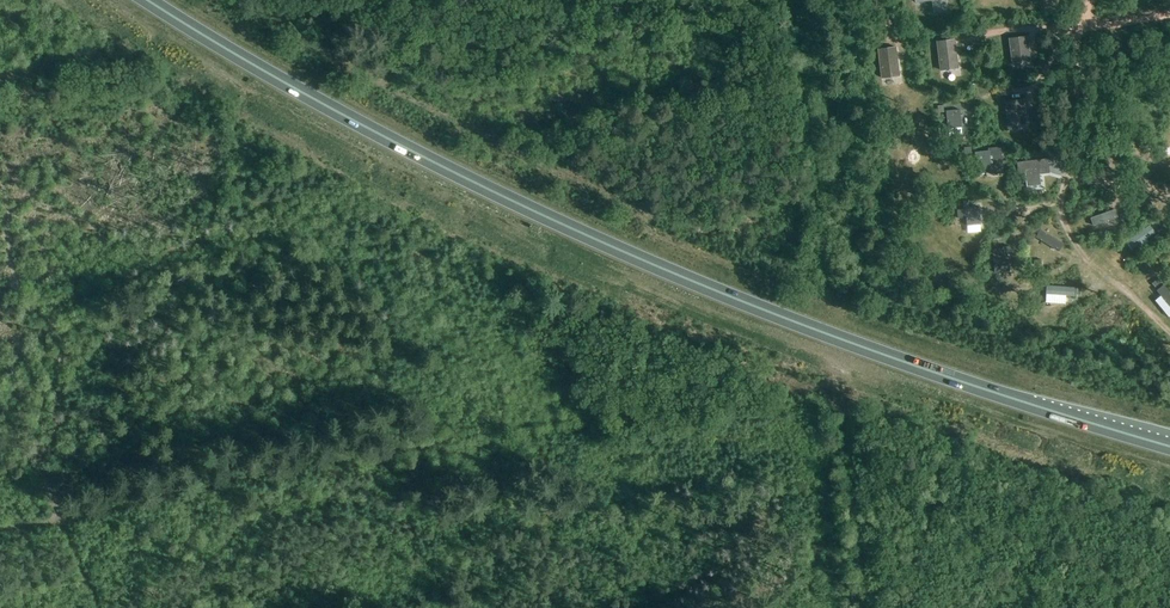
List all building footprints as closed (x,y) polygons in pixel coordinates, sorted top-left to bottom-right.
[(914,3),(931,1),(933,14),(946,12),(944,0),(914,0),(914,3)] [(920,70),(938,67),(933,36),(915,39),(920,70)] [(1026,36),(1008,39),(1011,63),(1029,60),(1026,36)] [(954,39),(935,41),(939,70),(958,68),(954,39)] [(895,47),(877,49),(880,78),(899,76),(895,47)] [(1025,124),(1023,100),(1004,102),(1007,126),(1025,124)] [(960,109),(946,110),(948,128),(962,127),(960,109)] [(989,148),(989,150),(975,152),(977,169),(991,168),(992,174),(1003,173),(1000,147),(989,148)] [(1048,159),(1017,162),(1019,172),(1025,172),(1027,186),(1041,184),(1039,173),(1049,172),(1048,159)] [(981,224),(980,206),(970,207),(965,207),(967,225),(981,224)] [(1161,227),(1156,230),(1160,236),(1165,233),(1161,227)] [(1009,270),(1007,253),(1011,252),(1010,245),(1002,246),(1002,248),(993,249),(995,272),(1009,270)] [(1157,276),(1150,281),(1154,286),(1160,281),(1157,276)]
